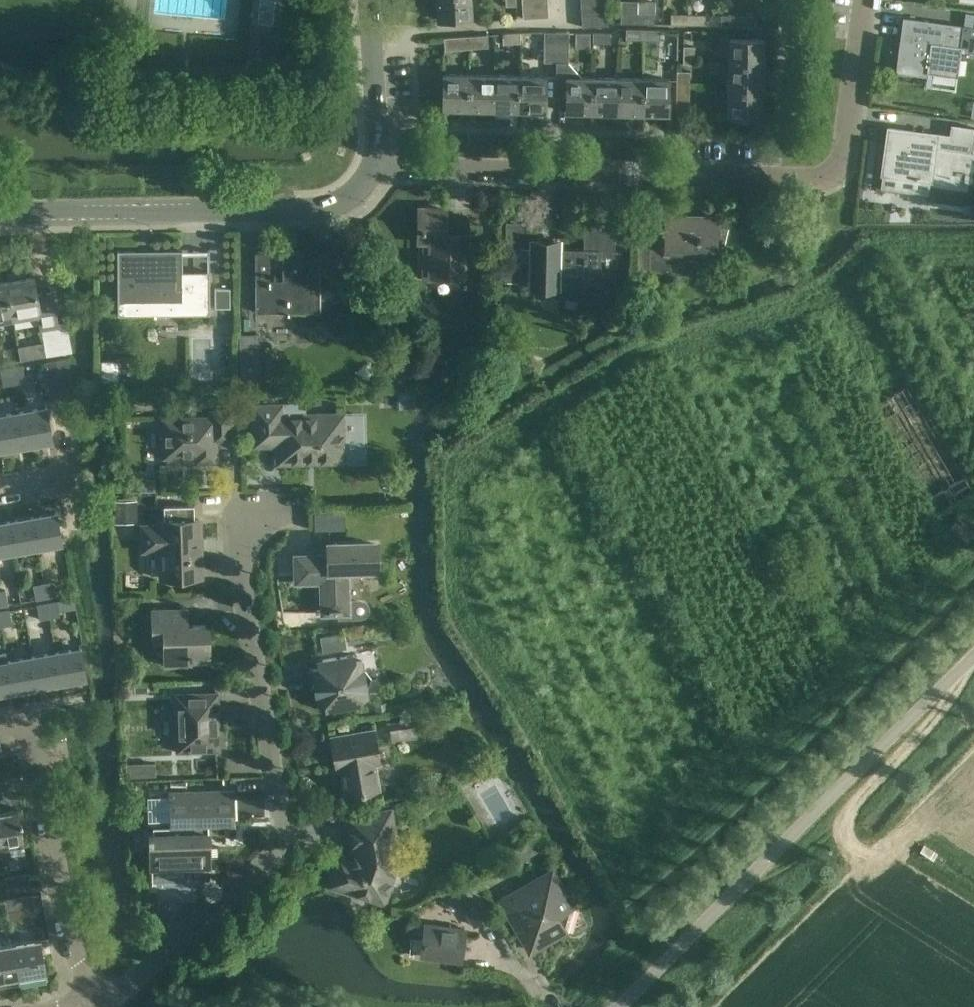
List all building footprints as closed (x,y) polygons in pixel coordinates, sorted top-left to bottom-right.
[(437,19),(472,17),(471,0),(436,0),(437,19)] [(580,2),(581,14),(607,13),(606,1),(580,2)] [(548,5),(522,6),(522,18),(548,17),(548,5)] [(637,23),(637,12),(620,11),(620,22),(637,23)] [(637,12),(637,23),(654,23),(655,12),(637,12)] [(581,14),(581,26),(607,25),(607,13),(581,14)] [(687,24),(688,13),(671,13),(671,23),(687,24)] [(688,13),(687,24),(705,24),(705,13),(688,13)] [(737,25),(738,15),(721,14),(721,25),(737,25)] [(738,15),(737,25),(755,25),(755,15),(738,15)] [(895,72),(927,77),(927,73),(958,77),(962,47),(960,46),(962,36),(968,40),(973,40),(973,28),(963,26),(903,18),(895,72)] [(643,39),(643,29),(626,28),(625,39),(643,39)] [(643,29),(643,39),(660,40),(660,29),(643,29)] [(556,62),(556,58),(557,31),(544,31),(544,61),(556,62)] [(568,58),(569,31),(557,31),(556,58),(568,58)] [(520,42),(520,32),(502,33),(503,44),(520,42)] [(593,32),(593,41),(610,42),(610,32),(593,32)] [(474,35),(475,47),(489,46),(487,34),(474,35)] [(475,47),(474,35),(445,37),(445,49),(475,47)] [(728,64),(763,65),(764,39),(728,38),(728,64)] [(683,63),(693,63),(694,46),(683,45),(683,63)] [(568,58),(556,58),(556,62),(555,97),(566,98),(566,111),(591,112),(592,77),(581,76),(568,62),(568,58)] [(763,90),(763,65),(728,64),(727,89),(763,90)] [(676,84),(689,84),(689,70),(677,70),(676,84)] [(469,109),(470,74),(443,73),(443,108),(469,109)] [(494,74),(470,74),(469,109),(493,110),(494,74)] [(519,75),(494,74),(493,110),(519,110),(519,75)] [(519,75),(519,110),(544,111),(545,76),(519,75)] [(618,77),(592,77),(591,112),(617,113),(618,77)] [(617,113),(642,113),(642,78),(618,77),(617,113)] [(642,78),(642,113),(667,114),(668,79),(642,78)] [(689,84),(676,84),(676,114),(688,114),(689,84)] [(763,90),(727,89),(727,115),(762,116),(763,90)] [(882,174),(930,181),(935,147),(972,152),(973,135),(973,127),(949,123),(947,137),(937,136),(888,129),(882,174)] [(467,224),(446,223),(447,210),(418,209),(418,210),(422,210),(422,240),(417,240),(416,277),(466,278),(467,224)] [(716,217),(699,216),(699,215),(684,214),(684,216),(665,215),(664,236),(649,236),(648,271),(671,272),(671,254),(715,255),(715,248),(720,248),(720,245),(724,245),(728,221),(716,218),(716,217)] [(535,248),(522,248),(522,226),(505,225),(504,283),(600,285),(600,256),(614,256),(615,225),(583,225),(583,249),(553,249),(553,240),(536,240),(535,248)] [(119,251),(117,251),(117,315),(120,315),(119,302),(175,301),(175,302),(180,302),(180,314),(208,314),(210,314),(209,272),(207,272),(207,276),(182,276),(182,252),(119,252),(119,251)] [(269,255),(255,255),(255,312),(319,311),(319,251),(289,251),(289,280),(269,280),(269,255)] [(5,280),(12,318),(36,313),(39,332),(41,331),(45,355),(71,351),(66,323),(59,325),(52,290),(36,293),(32,275),(5,280)] [(5,280),(0,280),(0,320),(12,318),(5,280)] [(258,387),(259,348),(259,333),(240,333),(240,356),(239,386),(258,387)] [(44,362),(50,393),(74,389),(68,358),(44,362)] [(477,359),(464,358),(462,358),(461,384),(476,385),(477,359)] [(113,361),(101,360),(100,382),(112,382),(113,361)] [(26,382),(23,365),(9,367),(13,385),(26,382)] [(2,386),(13,385),(9,367),(0,369),(0,372),(2,386)] [(973,493),(910,384),(873,407),(936,515),(973,493)] [(24,444),(52,439),(46,407),(18,412),(24,444)] [(256,439),(258,439),(279,439),(280,460),(304,459),(307,455),(315,455),(319,459),(342,458),(342,452),(345,448),(345,439),(342,436),(341,416),(328,416),(325,413),(316,413),(313,416),(280,417),(280,407),(256,407),(256,439)] [(232,441),(231,409),(210,410),(210,416),(162,417),(163,457),(195,457),(195,463),(203,462),(206,460),(217,459),(216,442),(232,441)] [(24,444),(18,412),(0,415),(0,447),(24,444)] [(156,496),(137,496),(137,501),(137,506),(156,506),(156,496)] [(137,501),(115,502),(116,521),(137,520),(137,506),(137,501)] [(201,577),(200,537),(199,519),(194,519),(194,505),(164,505),(164,520),(159,520),(160,525),(142,525),(143,550),(160,549),(161,578),(174,578),(178,581),(186,580),(189,577),(201,577)] [(36,546),(61,541),(56,513),(31,517),(36,546)] [(31,517),(16,520),(7,522),(12,550),(36,546),(31,517)] [(944,530),(943,530),(960,548),(973,533),(957,517),(944,530)] [(0,523),(0,552),(12,550),(7,522),(0,523)] [(377,566),(376,544),(329,545),(329,555),(296,556),(297,580),(322,580),(322,601),(329,608),(329,612),(340,611),(341,615),(360,615),(363,614),(365,611),(366,608),(365,604),(362,602),(360,601),(347,602),(346,567),(377,566)] [(57,596),(54,580),(43,582),(46,598),(57,596)] [(46,598),(43,582),(33,584),(36,600),(46,598)] [(7,589),(0,590),(0,606),(10,604),(7,589)] [(61,615),(57,600),(46,602),(49,618),(61,615)] [(36,604),(39,620),(49,618),(46,602),(36,604)] [(9,609),(0,611),(0,620),(1,626),(12,624),(9,609)] [(153,642),(163,642),(164,666),(191,665),(191,661),(209,660),(209,638),(205,638),(205,624),(184,625),(184,609),(152,610),(153,642)] [(80,648),(55,653),(60,681),(85,676),(80,648)] [(12,689),(7,661),(6,652),(0,653),(0,692),(12,689)] [(36,685),(60,681),(55,653),(31,657),(36,685)] [(326,710),(362,704),(361,697),(368,696),(362,660),(355,661),(354,654),(318,660),(319,667),(312,669),(318,704),(325,703),(326,710)] [(12,689),(36,685),(31,657),(7,661),(12,689)] [(220,750),(219,728),(218,692),(174,693),(176,751),(220,750)] [(415,719),(388,724),(391,742),(418,738),(415,719)] [(379,788),(375,763),(380,762),(374,728),(331,736),(336,770),(341,769),(345,794),(379,788)] [(170,792),(171,825),(174,825),(174,833),(148,834),(148,842),(150,842),(151,868),(190,867),(190,864),(209,864),(208,824),(233,823),(232,790),(170,792)] [(0,857),(10,855),(9,846),(23,843),(16,809),(0,812),(0,857)] [(383,900),(384,895),(388,893),(391,885),(389,881),(390,876),(387,875),(395,850),(389,811),(349,818),(355,854),(358,855),(355,864),(340,859),(334,877),(338,885),(354,891),(356,895),(369,899),(373,897),(383,900)] [(933,859),(936,854),(937,853),(925,846),(921,851),(933,859)] [(530,950),(567,930),(572,908),(552,871),(501,900),(530,950)] [(4,878),(7,893),(31,889),(28,874),(4,878)] [(493,916),(474,883),(454,895),(472,928),(493,916)] [(5,900),(7,912),(34,907),(32,895),(5,900)] [(425,924),(421,956),(460,961),(464,929),(425,924)] [(632,940),(637,946),(644,939),(639,934),(632,940)] [(12,943),(19,982),(47,978),(40,938),(12,943)] [(12,943),(0,945),(0,986),(19,982),(12,943)]
